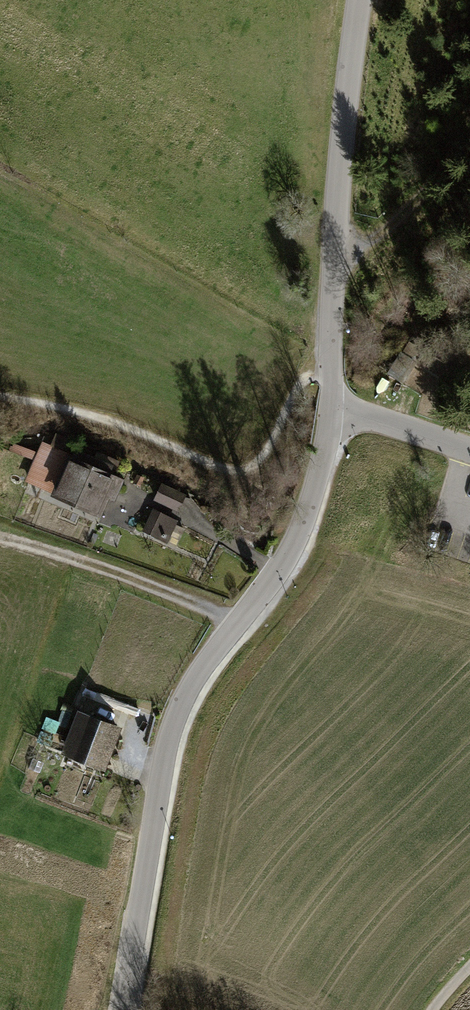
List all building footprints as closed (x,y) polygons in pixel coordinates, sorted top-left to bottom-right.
[(114,466),(75,450),(72,458),(69,456),(51,498),(101,520),(110,499),(116,502),(125,481),(110,475),(114,466)] [(187,497),(163,486),(156,503),(179,513),(187,497)] [(178,522),(154,510),(144,532),(167,544),(178,522)] [(75,711),(59,753),(104,770),(120,728),(75,711)]
